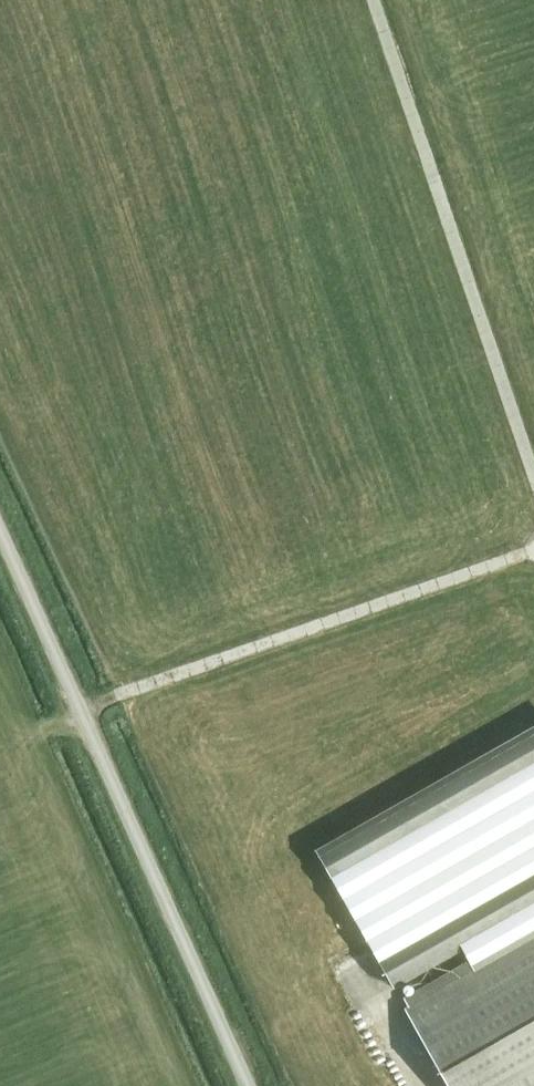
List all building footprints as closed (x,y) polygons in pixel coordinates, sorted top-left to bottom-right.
[(394,984),(465,946),(468,955),(533,920),(533,715),(318,849),(394,984)] [(492,958),(487,950),(405,997),(409,1005),(405,1007),(450,1085),(533,1085),(533,934),(492,958)]
